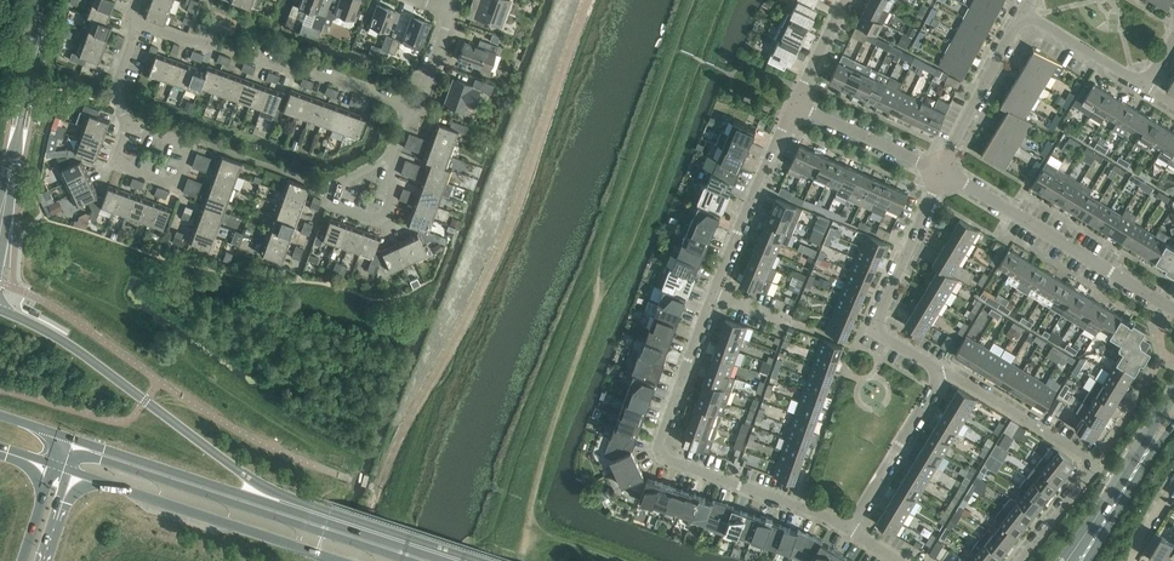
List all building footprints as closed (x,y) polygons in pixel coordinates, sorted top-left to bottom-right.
[(90,3),(111,11),(115,0),(91,0),(90,3)] [(148,3),(169,11),(173,0),(149,0),(148,3)] [(251,8),(253,0),(229,0),(251,8)] [(299,7),(316,13),(311,25),(303,22),(299,32),(318,39),(321,29),(329,9),(332,0),(301,0),(299,7)] [(335,13),(353,20),(360,0),(340,0),(339,2),(335,13)] [(468,17),(476,19),(476,17),(495,24),(498,16),(504,18),(510,0),(509,0),(481,0),(477,11),(471,9),(468,17)] [(799,1),(796,7),(795,6),(792,14),(791,14),(793,15),(811,23),(811,24),(815,16),(814,16),(817,10),(811,7),(815,0),(798,0),(797,1),(799,1)] [(870,0),(864,11),(883,22),(890,10),(870,0)] [(890,10),(895,0),(870,0),(890,10)] [(994,19),(1000,8),(985,0),(974,0),(970,7),(994,19)] [(1173,0),(1157,0),(1156,2),(1168,9),(1173,0)] [(929,6),(923,2),(919,11),(925,14),(929,6)] [(91,17),(107,23),(111,11),(90,3),(85,15),(91,17)] [(143,16),(165,24),(169,11),(148,3),(143,16)] [(187,10),(195,13),(197,7),(189,4),(187,10)] [(370,26),(387,32),(396,10),(377,4),(370,26)] [(938,10),(933,7),(929,14),(934,17),(938,10)] [(964,18),(988,31),(994,19),(970,7),(964,18)] [(329,9),(321,29),(328,31),(328,32),(336,11),(329,9)] [(813,39),(815,34),(808,30),(811,24),(811,23),(793,15),(791,14),(792,14),(787,11),(780,25),(812,41),(813,39)] [(858,23),(877,34),(883,22),(864,11),(858,23)] [(925,22),(930,24),(934,17),(929,14),(925,22)] [(183,22),(190,25),(192,19),(185,16),(183,22)] [(412,16),(404,38),(402,42),(404,45),(417,49),(420,48),(422,44),(430,23),(412,16)] [(91,17),(86,29),(108,37),(113,25),(107,23),(91,17)] [(988,31),(964,18),(958,30),(982,43),(988,31)] [(798,50),(801,43),(809,47),(811,42),(812,42),(812,41),(780,25),(774,39),(779,41),(779,40),(780,41),(798,50)] [(917,29),(910,26),(906,34),(912,37),(917,29)] [(866,39),(869,33),(856,27),(852,36),(865,42),(866,39)] [(82,42),(104,50),(108,37),(86,29),(82,42)] [(925,33),(920,30),(916,37),(922,40),(925,33)] [(982,43),(958,30),(952,41),(976,54),(982,43)] [(880,39),(869,33),(866,39),(877,44),(880,39)] [(898,44),(907,48),(912,37),(906,34),(904,33),(898,44)] [(124,37),(117,34),(115,40),(122,42),(124,37)] [(386,35),(381,49),(388,51),(393,38),(386,35)] [(491,42),(499,45),(502,38),(493,35),(491,42)] [(913,45),(918,47),(922,40),(916,37),(913,45)] [(395,54),(400,40),(393,38),(388,51),(395,54)] [(480,39),(477,46),(464,41),(457,59),(489,71),(498,46),(480,39)] [(885,41),(880,39),(877,44),(882,47),(889,50),(892,45),(885,41)] [(113,45),(120,48),(122,42),(115,40),(113,45)] [(779,41),(775,48),(776,49),(773,54),(772,53),(768,61),(782,67),(785,61),(791,64),(794,57),(795,58),(799,50),(798,50),(780,41),(779,40),(779,41)] [(976,54),(952,41),(945,53),(969,66),(976,54)] [(86,58),(99,62),(104,50),(82,42),(77,54),(72,52),(69,59),(84,64),(86,58)] [(177,53),(180,45),(174,43),(171,51),(177,53)] [(156,53),(158,48),(151,45),(146,60),(153,62),(148,75),(161,79),(169,58),(156,53)] [(892,45),(889,50),(896,54),(893,60),(897,62),(900,56),(903,51),(892,45)] [(1058,62),(1035,48),(1028,60),(1051,74),(1058,62)] [(381,49),(379,56),(386,58),(388,51),(381,49)] [(193,50),(190,58),(196,60),(198,52),(193,50)] [(903,51),(900,56),(912,63),(915,57),(907,51),(903,51)] [(201,62),(204,54),(198,52),(196,60),(201,62)] [(939,65),(963,78),(969,66),(945,53),(939,65)] [(219,54),(217,61),(222,63),(225,56),(219,54)] [(843,54),(830,82),(842,87),(855,59),(843,54)] [(228,65),(231,58),(225,56),(222,63),(228,65)] [(926,63),(915,57),(912,63),(908,69),(912,71),(916,65),(923,68),(926,63)] [(173,84),(181,62),(169,58),(161,79),(173,84)] [(855,59),(842,87),(854,93),(867,65),(855,59)] [(1021,71),(1045,85),(1051,74),(1028,60),(1021,71)] [(185,88),(193,66),(181,62),(173,84),(185,88)] [(244,62),(241,70),(247,72),(250,65),(244,62)] [(938,69),(926,63),(923,68),(935,74),(938,69)] [(207,65),(205,71),(206,71),(200,87),(212,92),(220,70),(207,65)] [(253,74),(255,67),(250,65),(247,72),(253,74)] [(866,99),(879,71),(867,65),(854,93),(866,99)] [(206,71),(205,71),(193,66),(185,88),(198,93),(200,87),(206,71)] [(949,74),(938,69),(935,74),(946,80),(948,75),(949,74)] [(224,96),(232,74),(220,70),(212,92),(224,96)] [(269,71),(266,79),(272,81),(274,73),(269,71)] [(887,84),(891,76),(879,71),(866,99),(878,104),(887,84)] [(1015,83),(1038,97),(1045,85),(1021,71),(1015,83)] [(277,83),(280,75),(274,73),(272,81),(277,83)] [(237,101),(244,79),(232,74),(224,96),(237,101)] [(961,81),(948,75),(946,80),(945,81),(958,88),(961,81)] [(303,78),(300,85),(306,87),(308,80),(303,78)] [(473,107),(480,90),(491,94),(494,85),(476,79),(473,86),(453,78),(444,104),(464,112),(467,105),(473,107)] [(249,105),(257,83),(244,79),(237,101),(249,105)] [(311,89),(314,82),(308,80),(306,87),(311,89)] [(1078,90),(1082,83),(1077,80),(1072,87),(1078,90)] [(261,110),(269,88),(257,83),(249,105),(261,110)] [(1008,94),(1031,108),(1038,97),(1015,83),(1008,94)] [(887,84),(878,104),(889,110),(899,90),(887,84)] [(1091,88),(1085,84),(1073,105),(1091,115),(1105,91),(1094,84),(1091,88)] [(327,86),(325,94),(330,96),(333,88),(327,86)] [(274,114),(282,92),(269,88),(261,110),(274,114)] [(336,98),(339,91),(333,88),(330,96),(336,98)] [(290,89),(283,111),(295,116),(303,94),(290,89)] [(901,116),(911,96),(899,90),(889,110),(901,116)] [(1075,94),(1070,91),(1066,98),(1071,101),(1075,94)] [(1105,91),(1091,115),(1102,122),(1106,116),(1117,97),(1105,91)] [(308,120),(315,98),(303,94),(295,116),(308,120)] [(1001,106),(1008,110),(1009,110),(1024,119),(1025,118),(1031,108),(1008,94),(1001,106)] [(352,95),(349,103),(355,105),(357,97),(352,95)] [(913,121),(922,101),(911,96),(901,116),(913,121)] [(360,107),(363,99),(357,97),(355,105),(360,107)] [(1117,97),(1106,116),(1117,122),(1128,104),(1117,97)] [(320,125),(328,103),(315,98),(308,120),(320,125)] [(1062,105),(1067,108),(1071,101),(1066,98),(1062,105)] [(184,108),(183,110),(191,112),(191,111),(194,103),(187,100),(184,108)] [(925,127),(934,107),(922,101),(913,121),(925,127)] [(332,129),(340,107),(328,103),(320,125),(332,129)] [(1128,104),(1117,122),(1113,128),(1125,135),(1128,129),(1139,111),(1128,104)] [(82,112),(87,114),(83,126),(105,134),(109,121),(97,117),(99,110),(84,105),(82,112)] [(345,134),(352,112),(340,107),(332,129),(345,134)] [(937,132),(946,113),(934,107),(925,127),(937,132)] [(1064,112),(1059,109),(1052,121),(1057,124),(1064,112)] [(1032,123),(1025,118),(1024,119),(1009,110),(1008,110),(1002,121),(1025,135),(1032,123)] [(1139,111),(1128,129),(1140,136),(1151,117),(1139,111)] [(357,138),(365,116),(352,112),(345,134),(357,138)] [(711,116),(707,124),(717,128),(721,120),(711,116)] [(1151,142),(1162,124),(1151,117),(1140,136),(1135,143),(1147,149),(1151,142)] [(1064,119),(1060,126),(1066,130),(1070,123),(1064,119)] [(756,129),(745,124),(734,120),(729,133),(751,142),(756,129)] [(459,131),(464,133),(467,126),(452,121),(450,127),(437,123),(432,135),(454,143),(459,131)] [(1025,135),(1002,121),(995,132),(1018,146),(1025,135)] [(1049,127),(1054,130),(1057,124),(1052,121),(1049,127)] [(1162,124),(1151,142),(1162,149),(1173,130),(1162,124)] [(66,127),(58,125),(56,130),(64,133),(66,127)] [(78,138),(100,146),(105,134),(83,126),(78,138)] [(54,136),(62,139),(64,133),(56,130),(54,136)] [(1162,149),(1158,155),(1170,162),(1173,155),(1173,131),(1173,130),(1162,149)] [(717,143),(723,146),(745,155),(751,142),(729,133),(723,131),(717,143)] [(1018,146),(995,132),(988,143),(1012,157),(1018,146)] [(424,138),(409,133),(407,140),(421,145),(424,138)] [(428,148),(450,156),(454,143),(432,135),(428,148)] [(74,151),(83,154),(96,159),(100,146),(78,138),(74,151)] [(404,147),(419,152),(421,145),(407,140),(404,147)] [(1054,143),(1049,140),(1045,147),(1050,150),(1054,143)] [(1066,143),(1062,150),(1068,153),(1073,144),(1068,141),(1067,141),(1066,143)] [(54,150),(56,143),(48,142),(46,151),(54,150)] [(981,155),(1005,169),(1012,157),(988,143),(981,155)] [(800,145),(788,171),(801,177),(803,171),(813,151),(800,145)] [(718,159),(740,168),(745,155),(723,146),(718,159)] [(1041,153),(1046,156),(1050,150),(1045,147),(1041,153)] [(1098,153),(1087,147),(1084,151),(1095,158),(1098,153)] [(423,160),(429,162),(445,168),(450,156),(428,148),(423,160)] [(71,164),(60,169),(66,182),(86,172),(81,160),(83,154),(74,151),(69,149),(68,149),(66,155),(67,156),(71,164)] [(813,151),(803,171),(815,176),(824,156),(813,151)] [(211,158),(197,153),(194,160),(209,165),(211,158)] [(242,163),(220,155),(216,168),(237,175),(242,163)] [(824,156),(815,176),(827,182),(836,161),(824,156)] [(713,171),(735,181),(740,168),(718,159),(713,171)] [(192,167),(206,172),(209,165),(194,160),(192,167)] [(420,165),(406,160),(403,167),(418,172),(420,165)] [(1042,163),(1036,160),(1033,166),(1038,169),(1042,163)] [(836,161),(827,182),(839,187),(848,167),(836,161)] [(451,170),(445,168),(429,162),(424,174),(446,182),(451,170)] [(1046,162),(1032,186),(1044,193),(1058,169),(1046,162)] [(1029,173),(1034,176),(1038,169),(1033,166),(1029,173)] [(401,174),(415,179),(418,172),(403,167),(401,174)] [(848,167),(839,187),(836,193),(848,198),(860,172),(848,167)] [(237,175),(216,168),(211,180),(233,188),(237,175)] [(1055,200),(1069,175),(1058,169),(1044,193),(1055,200)] [(729,193),(735,181),(713,171),(707,184),(729,193)] [(86,172),(66,182),(71,194),(92,184),(86,172)] [(860,172),(848,198),(860,204),(872,177),(860,172)] [(1140,184),(1143,180),(1132,173),(1129,178),(1140,184)] [(424,174),(420,187),(442,194),(449,197),(453,185),(446,182),(424,174)] [(1066,206),(1081,182),(1069,175),(1055,200),(1066,206)] [(1024,181),(1029,184),(1032,179),(1027,176),(1024,181)] [(872,177),(860,204),(872,209),(884,183),(872,177)] [(133,178),(130,185),(135,187),(138,180),(133,178)] [(202,183),(188,178),(185,185),(200,190),(202,183)] [(309,187),(288,179),(283,192),(305,200),(309,187)] [(141,189),(144,182),(138,180),(135,187),(141,189)] [(233,188),(211,180),(207,192),(228,200),(233,188)] [(1143,180),(1140,184),(1151,191),(1154,186),(1143,180)] [(47,182),(41,185),(44,191),(51,188),(47,182)] [(1077,213),(1088,195),(1092,189),(1081,182),(1066,206),(1077,213)] [(722,214),(731,193),(729,193),(707,184),(706,183),(698,203),(699,204),(721,213),(722,214)] [(884,183),(872,209),(884,215),(887,208),(896,188),(884,183)] [(88,200),(92,210),(98,212),(100,207),(103,198),(98,196),(92,184),(71,194),(77,206),(88,200)] [(108,185),(103,198),(100,207),(113,212),(121,190),(108,185)] [(183,191),(197,197),(200,190),(185,185),(183,191)] [(157,187),(154,194),(160,196),(163,189),(157,187)] [(442,194),(420,187),(416,199),(437,207),(442,194)] [(781,187),(778,194),(791,199),(793,194),(794,193),(781,187)] [(411,191),(403,188),(401,194),(409,196),(411,191)] [(899,214),(908,194),(896,188),(887,208),(899,214)] [(166,198),(168,191),(163,189),(160,196),(166,198)] [(46,199),(52,197),(48,190),(43,192),(46,199)] [(121,190),(113,212),(125,216),(133,194),(121,190)] [(228,200),(207,192),(202,204),(224,212),(228,200)] [(305,200),(283,192),(278,204),(300,212),(305,200)] [(133,194),(125,216),(137,220),(145,199),(133,194)] [(399,199),(407,202),(409,196),(401,194),(399,199)] [(793,194),(791,199),(803,204),(805,199),(793,194)] [(1088,220),(1100,201),(1088,195),(1077,213),(1088,220)] [(321,199),(314,197),(312,202),(319,205),(321,199)] [(804,209),(777,197),(771,210),(799,221),(804,209)] [(145,199),(137,220),(150,225),(158,203),(145,199)] [(437,207),(416,199),(411,211),(433,219),(437,207)] [(815,209),(817,204),(805,199),(803,204),(815,209)] [(57,201),(46,206),(50,215),(61,210),(57,201)] [(1100,227),(1111,208),(1100,201),(1088,220),(1100,227)] [(310,208),(317,211),(319,205),(312,202),(310,208)] [(162,229),(170,208),(158,203),(150,225),(162,229)] [(224,212),(202,204),(198,217),(220,225),(224,212)] [(300,212),(278,204),(274,217),(296,224),(300,212)] [(716,225),(721,213),(699,204),(694,216),(716,225)] [(827,214),(829,209),(817,204),(815,209),(827,214)] [(193,209),(185,206),(183,212),(191,214),(193,209)] [(1111,233),(1122,215),(1111,208),(1100,227),(1111,233)] [(1122,240),(1133,222),(1137,216),(1125,209),(1122,215),(1111,233),(1122,240)] [(90,218),(95,220),(98,212),(92,210),(90,218)] [(766,222),(794,234),(799,221),(771,210),(766,222)] [(407,224),(419,228),(428,232),(433,219),(411,211),(407,224)] [(181,217),(189,220),(191,214),(183,212),(181,217)] [(672,216),(670,221),(677,224),(679,219),(672,216)] [(688,229),(710,238),(716,225),(694,216),(688,229)] [(830,220),(820,216),(815,228),(819,230),(824,232),(830,220)] [(193,229),(215,237),(220,225),(198,217),(193,229)] [(296,224),(274,217),(270,229),(291,237),(296,224)] [(330,218),(326,231),(319,229),(313,243),(321,245),(323,240),(335,245),(343,223),(330,218)] [(452,218),(450,225),(459,228),(462,221),(452,218)] [(979,230),(960,219),(953,231),(972,242),(979,230)] [(312,224),(305,221),(303,227),(310,230),(312,224)] [(782,243),(789,246),(794,234),(766,222),(761,234),(782,243)] [(1133,247),(1144,228),(1133,222),(1122,240),(1133,247)] [(343,223),(335,245),(347,249),(355,227),(343,223)] [(301,232),(308,235),(310,230),(303,227),(301,232)] [(355,227),(347,249),(360,253),(367,232),(355,227)] [(876,233),(888,239),(891,232),(879,227),(876,233)] [(419,228),(417,234),(405,240),(415,261),(427,255),(422,244),(431,239),(434,234),(428,232),(419,228)] [(1145,254),(1156,235),(1144,228),(1133,247),(1145,254)] [(189,242),(211,250),(215,237),(193,229),(189,242)] [(291,237),(270,229),(265,241),(287,249),(291,237)] [(683,242),(705,251),(710,238),(688,229),(683,242)] [(174,236),(182,239),(184,233),(176,231),(174,236)] [(972,242),(953,231),(946,242),(965,253),(972,242)] [(372,258),(375,249),(380,236),(367,232),(360,253),(372,258)] [(887,242),(866,233),(861,246),(882,255),(887,242)] [(431,239),(439,242),(441,236),(434,234),(431,239)] [(782,243),(761,234),(756,246),(777,255),(782,243)] [(1156,261),(1167,242),(1156,235),(1145,254),(1156,261)] [(184,242),(174,238),(172,243),(182,246),(184,242)] [(393,245),(403,266),(415,261),(405,240),(393,245)] [(261,254),(282,262),(287,249),(265,241),(261,254)] [(1006,247),(997,241),(993,248),(1002,253),(1006,247)] [(439,242),(432,248),(437,254),(444,249),(439,242)] [(678,254),(700,264),(705,251),(683,242),(678,254)] [(965,253),(946,242),(940,253),(959,264),(965,253)] [(1167,242),(1156,261),(1167,267),(1165,269),(1173,274),(1173,246),(1167,242)] [(381,251),(375,249),(372,258),(367,271),(373,273),(376,265),(386,261),(391,272),(403,266),(393,245),(381,251)] [(303,249),(296,246),(294,251),(301,254),(303,249)] [(777,255),(756,246),(751,258),(772,267),(777,255)] [(882,255),(861,246),(856,258),(876,267),(882,255)] [(998,267),(1010,274),(1021,256),(1009,248),(998,267)] [(826,253),(821,250),(818,256),(824,259),(826,253)] [(292,257),(299,260),(301,254),(294,251),(292,257)] [(1001,254),(996,251),(993,257),(998,260),(1001,254)] [(933,265),(939,268),(952,276),(952,275),(959,264),(940,253),(933,265)] [(319,257),(309,254),(307,260),(317,263),(319,257)] [(694,276),(700,264),(678,254),(672,267),(694,276)] [(1021,256),(1010,274),(1006,280),(1017,287),(1032,262),(1021,256)] [(989,263),(994,266),(998,260),(993,257),(989,263)] [(746,270),(772,281),(777,269),(772,267),(751,258),(746,270)] [(876,267),(856,258),(851,270),(871,279),(876,267)] [(824,259),(822,264),(828,267),(831,262),(824,259)] [(336,262),(333,270),(339,272),(342,264),(336,262)] [(1032,262),(1017,287),(1028,294),(1043,269),(1032,262)] [(345,274),(347,266),(342,264),(339,272),(345,274)] [(663,288),(664,288),(686,296),(688,297),(696,276),(694,276),(672,267),(671,266),(663,288)] [(958,279),(952,275),(952,276),(939,268),(932,279),(951,291),(958,279)] [(1043,269),(1028,294),(1039,301),(1054,276),(1043,269)] [(741,283),(767,294),(772,281),(746,270),(741,283)] [(804,280),(807,274),(795,270),(793,276),(799,278),(804,280)] [(871,279),(851,270),(846,282),(866,291),(871,279)] [(1054,276),(1039,301),(1051,307),(1066,283),(1054,276)] [(820,277),(817,284),(826,288),(829,281),(820,277)] [(417,278),(410,281),(413,287),(420,283),(417,278)] [(951,291),(932,279),(926,290),(945,302),(951,291)] [(866,291),(846,282),(841,294),(861,303),(866,291)] [(1066,283),(1051,307),(1062,314),(1077,289),(1066,283)] [(682,309),(686,296),(664,288),(660,301),(682,309)] [(1077,289),(1062,314),(1073,321),(1088,296),(1077,289)] [(945,302),(926,290),(919,301),(938,313),(945,302)] [(861,303),(841,294),(835,306),(856,315),(861,303)] [(785,301),(794,305),(796,299),(787,296),(785,301)] [(988,296),(985,300),(992,304),(994,299),(988,296)] [(1088,296),(1073,321),(1084,328),(1099,303),(1088,296)] [(804,307),(806,301),(801,299),(798,304),(804,307)] [(994,299),(992,304),(997,307),(1000,303),(994,299)] [(655,314),(677,322),(682,309),(660,301),(655,314)] [(938,313),(919,301),(912,313),(931,324),(938,313)] [(1009,301),(1006,306),(1012,309),(1015,305),(1009,301)] [(1099,303),(1084,328),(1096,334),(1099,328),(1111,310),(1099,303)] [(979,308),(974,305),(968,316),(972,319),(979,308)] [(856,315),(835,306),(830,318),(851,327),(856,315)] [(1111,335),(1122,317),(1111,310),(1099,328),(1111,335)] [(905,324),(924,336),(931,324),(912,313),(905,324)] [(650,327),(673,335),(677,322),(655,314),(650,327)] [(1118,347),(1124,350),(1117,361),(1136,372),(1142,361),(1144,362),(1151,350),(1141,344),(1140,339),(1146,328),(1134,321),(1133,323),(1122,317),(1111,335),(1121,342),(1118,347)] [(825,331),(846,339),(851,327),(830,318),(825,331)] [(748,326),(727,319),(722,332),(743,339),(748,326)] [(969,325),(964,322),(961,327),(966,330),(969,325)] [(646,340),(668,348),(673,335),(650,327),(646,340)] [(957,332),(962,335),(966,330),(961,327),(957,332)] [(1051,333),(1045,330),(1042,334),(1048,338),(1051,333)] [(1052,331),(1051,333),(1048,338),(1059,344),(1063,338),(1052,331)] [(743,339),(722,332),(718,344),(739,351),(743,339)] [(967,335),(955,354),(967,361),(978,342),(967,335)] [(843,346),(822,339),(817,351),(838,359),(843,346)] [(664,361),(668,348),(646,340),(641,353),(664,361)] [(978,342),(967,361),(978,368),(989,349),(978,342)] [(739,351),(718,344),(713,356),(734,364),(739,351)] [(989,349),(978,368),(989,375),(1001,356),(989,349)] [(838,359),(817,351),(813,364),(834,371),(838,359)] [(633,373),(634,373),(657,381),(656,381),(658,382),(665,361),(664,361),(641,353),(640,352),(633,373)] [(734,364),(713,356),(709,369),(730,376),(734,364)] [(1001,356),(989,375),(1000,382),(1012,363),(1001,356)] [(762,371),(768,373),(772,363),(767,361),(766,361),(762,371)] [(1084,364),(1079,361),(1076,366),(1080,369),(1084,364)] [(1110,372),(1129,383),(1136,372),(1117,361),(1110,372)] [(1012,363),(1000,382),(1011,389),(1023,370),(1012,363)] [(834,371),(813,364),(809,376),(830,384),(834,371)] [(1072,372),(1077,374),(1080,369),(1076,366),(1072,372)] [(736,378),(730,376),(709,369),(705,381),(731,390),(736,378)] [(1023,370),(1011,389),(1023,395),(1034,376),(1023,370)] [(1104,383),(1122,394),(1129,383),(1110,372),(1104,383)] [(652,394),(656,381),(657,381),(634,373),(629,386),(652,394)] [(830,384),(809,376),(804,388),(825,396),(830,384)] [(1034,376),(1023,395),(1034,402),(1045,383),(1034,376)] [(1034,402),(1045,409),(1061,384),(1049,377),(1045,383),(1034,402)] [(1092,391),(1115,405),(1122,394),(1104,383),(1098,380),(1092,391)] [(731,390),(705,381),(700,393),(727,403),(731,390)] [(625,399),(647,407),(652,394),(629,386),(625,399)] [(825,396),(804,388),(800,401),(821,408),(825,396)] [(978,399),(959,388),(952,399),(971,411),(978,399)] [(1085,402),(1090,405),(1108,417),(1115,405),(1092,391),(1085,402)] [(1064,397),(1063,397),(1069,401),(1072,395),(1066,392),(1064,397)] [(727,403),(700,393),(696,406),(723,415),(727,403)] [(1057,397),(1048,411),(1054,415),(1063,401),(1057,397)] [(749,410),(755,412),(759,400),(754,398),(749,410)] [(620,412),(643,420),(647,407),(625,399),(620,412)] [(971,411),(952,399),(945,411),(964,422),(971,411)] [(821,408),(800,401),(796,413),(817,421),(821,408)] [(1083,417),(1102,428),(1108,417),(1090,405),(1083,417)] [(723,415),(696,406),(691,418),(718,427),(723,415)] [(964,422),(945,411),(938,422),(957,433),(964,422)] [(616,425),(638,433),(643,420),(620,412),(616,425)] [(796,413),(795,414),(791,425),(812,433),(817,421),(796,413)] [(1076,428),(1095,440),(1102,428),(1083,417),(1076,428)] [(718,427),(691,418),(687,430),(714,440),(718,427)] [(1004,431),(1012,436),(1019,425),(1011,420),(1004,431)] [(957,433),(938,422),(931,433),(951,445),(957,433)] [(620,442),(632,446),(633,446),(638,433),(616,425),(611,438),(620,442)] [(740,435),(746,437),(749,427),(743,425),(740,435)] [(812,433),(791,425),(787,438),(808,445),(812,433)] [(714,440),(687,430),(683,443),(709,452),(714,440)] [(1012,436),(1004,431),(997,443),(1002,446),(1003,447),(1005,448),(1012,436)] [(951,445),(931,433),(924,444),(944,456),(951,445)] [(746,437),(740,435),(735,447),(742,449),(746,437)] [(808,445),(787,438),(782,450),(803,458),(808,445)] [(632,450),(630,451),(632,446),(620,442),(614,458),(610,460),(617,473),(638,463),(632,450)] [(997,443),(990,454),(995,457),(997,458),(1003,461),(1004,459),(998,455),(1003,447),(1002,446),(997,443)] [(944,456),(924,444),(918,455),(937,467),(944,456)] [(1055,446),(1053,445),(1044,456),(1050,460),(1067,474),(1076,463),(1055,446)] [(803,458),(782,450),(778,462),(799,470),(803,458)] [(990,454),(983,465),(984,465),(988,468),(990,469),(997,458),(995,457),(990,454)] [(937,467),(918,455),(911,467),(930,478),(937,467)] [(1067,474),(1050,460),(1044,456),(1035,466),(1042,471),(1059,484),(1067,474)] [(773,475),(795,483),(799,470),(778,462),(773,475)] [(643,476),(644,476),(638,463),(617,473),(623,486),(627,484),(643,490),(647,478),(643,476)] [(977,469),(972,466),(969,471),(974,474),(977,469)] [(1059,484),(1042,471),(1035,466),(1027,477),(1034,481),(1051,494),(1059,484)] [(930,478),(911,467),(904,478),(923,489),(930,478)] [(962,467),(959,472),(966,476),(969,471),(962,467)] [(970,488),(975,490),(982,479),(977,476),(970,488)] [(647,478),(643,490),(640,499),(653,504),(661,482),(648,477),(647,478)] [(1019,487),(1026,491),(1043,504),(1051,494),(1034,481),(1027,477),(1019,487)] [(923,489),(904,478),(897,489),(917,500),(923,489)] [(666,509),(674,486),(661,482),(653,504),(666,509)] [(679,513),(687,491),(674,486),(666,509),(679,513)] [(975,490),(970,488),(963,498),(968,501),(975,490)] [(917,500),(897,489),(891,500),(910,512),(917,500)] [(608,490),(600,494),(606,506),(614,503),(608,490)] [(692,518),(700,496),(687,491),(679,513),(692,518)] [(1043,504),(1026,491),(1018,501),(1035,515),(1043,504)] [(705,523),(713,500),(700,496),(692,518),(705,522),(705,523)] [(1035,515),(1018,501),(1011,497),(1003,507),(1009,512),(1026,525),(1035,515)] [(725,531),(726,530),(725,530),(733,507),(734,507),(734,506),(713,499),(713,500),(705,523),(705,522),(705,524),(725,531)] [(910,512),(891,500),(884,511),(903,523),(910,512)] [(965,507),(960,504),(956,510),(961,513),(965,507)] [(746,512),(734,507),(733,507),(725,530),(726,530),(738,534),(746,512)] [(995,518),(1001,522),(1018,535),(1026,525),(1009,512),(1003,507),(995,518)] [(939,514),(942,516),(947,519),(950,513),(943,509),(939,514)] [(877,523),(896,534),(903,523),(884,511),(877,523)] [(751,539),(759,517),(746,512),(738,534),(751,539)] [(939,521),(943,524),(947,519),(942,516),(939,521)] [(764,544),(772,521),(759,517),(751,539),(764,544)] [(778,548),(785,526),(772,521),(764,544),(778,548)] [(1018,535),(1001,522),(993,532),(1010,545),(1018,535)] [(798,530),(785,526),(778,548),(790,553),(798,530)] [(951,529),(947,526),(943,532),(948,535),(951,529)] [(798,530),(790,553),(790,554),(804,560),(810,560),(822,542),(823,540),(799,529),(798,530)] [(1010,545),(993,532),(988,529),(980,539),(985,542),(1002,556),(1010,545)] [(1142,554),(1143,554),(1144,552),(1150,556),(1149,558),(1154,560),(1166,560),(1172,551),(1173,548),(1173,543),(1156,532),(1142,554)] [(925,544),(930,547),(933,541),(929,538),(925,544)] [(985,542),(980,539),(972,549),(977,552),(988,560),(998,560),(1002,556),(985,542)] [(938,541),(929,555),(935,558),(944,544),(938,541)] [(822,542),(810,560),(826,560),(834,549),(822,542)] [(846,556),(834,549),(826,560),(842,560),(846,556)] [(977,552),(970,560),(988,560),(977,552)]
